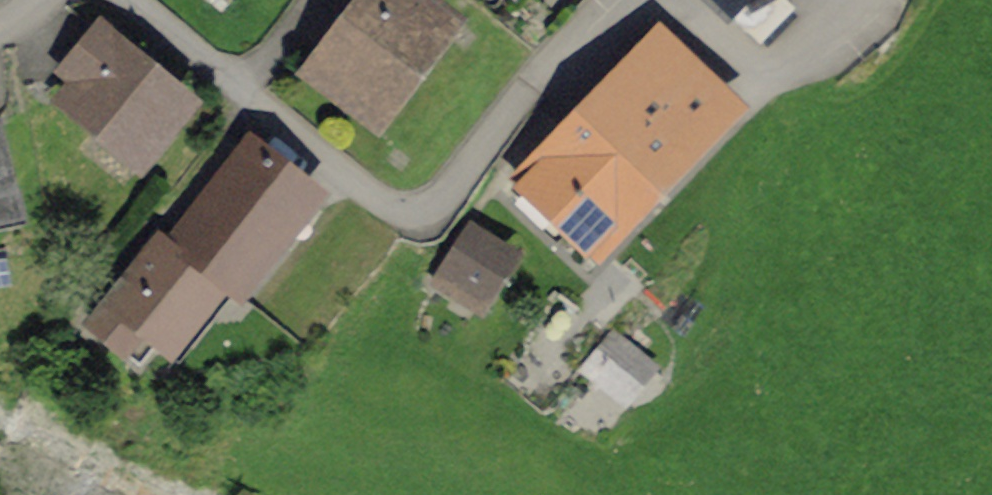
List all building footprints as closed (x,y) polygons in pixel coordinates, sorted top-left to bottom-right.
[(418,0),(327,0),(292,57),(367,103),(427,6),(418,0)] [(731,34),(766,0),(698,0),(731,34)] [(114,34),(37,110),(115,188),(191,111),(114,34)] [(739,108),(667,39),(508,204),(581,274),(739,108)] [(308,190),(249,145),(177,238),(221,271),(237,283),(308,190)] [(177,238),(164,226),(97,313),(155,357),(221,271),(177,238)] [(510,257),(473,231),(428,294),(466,321),(510,257)]
